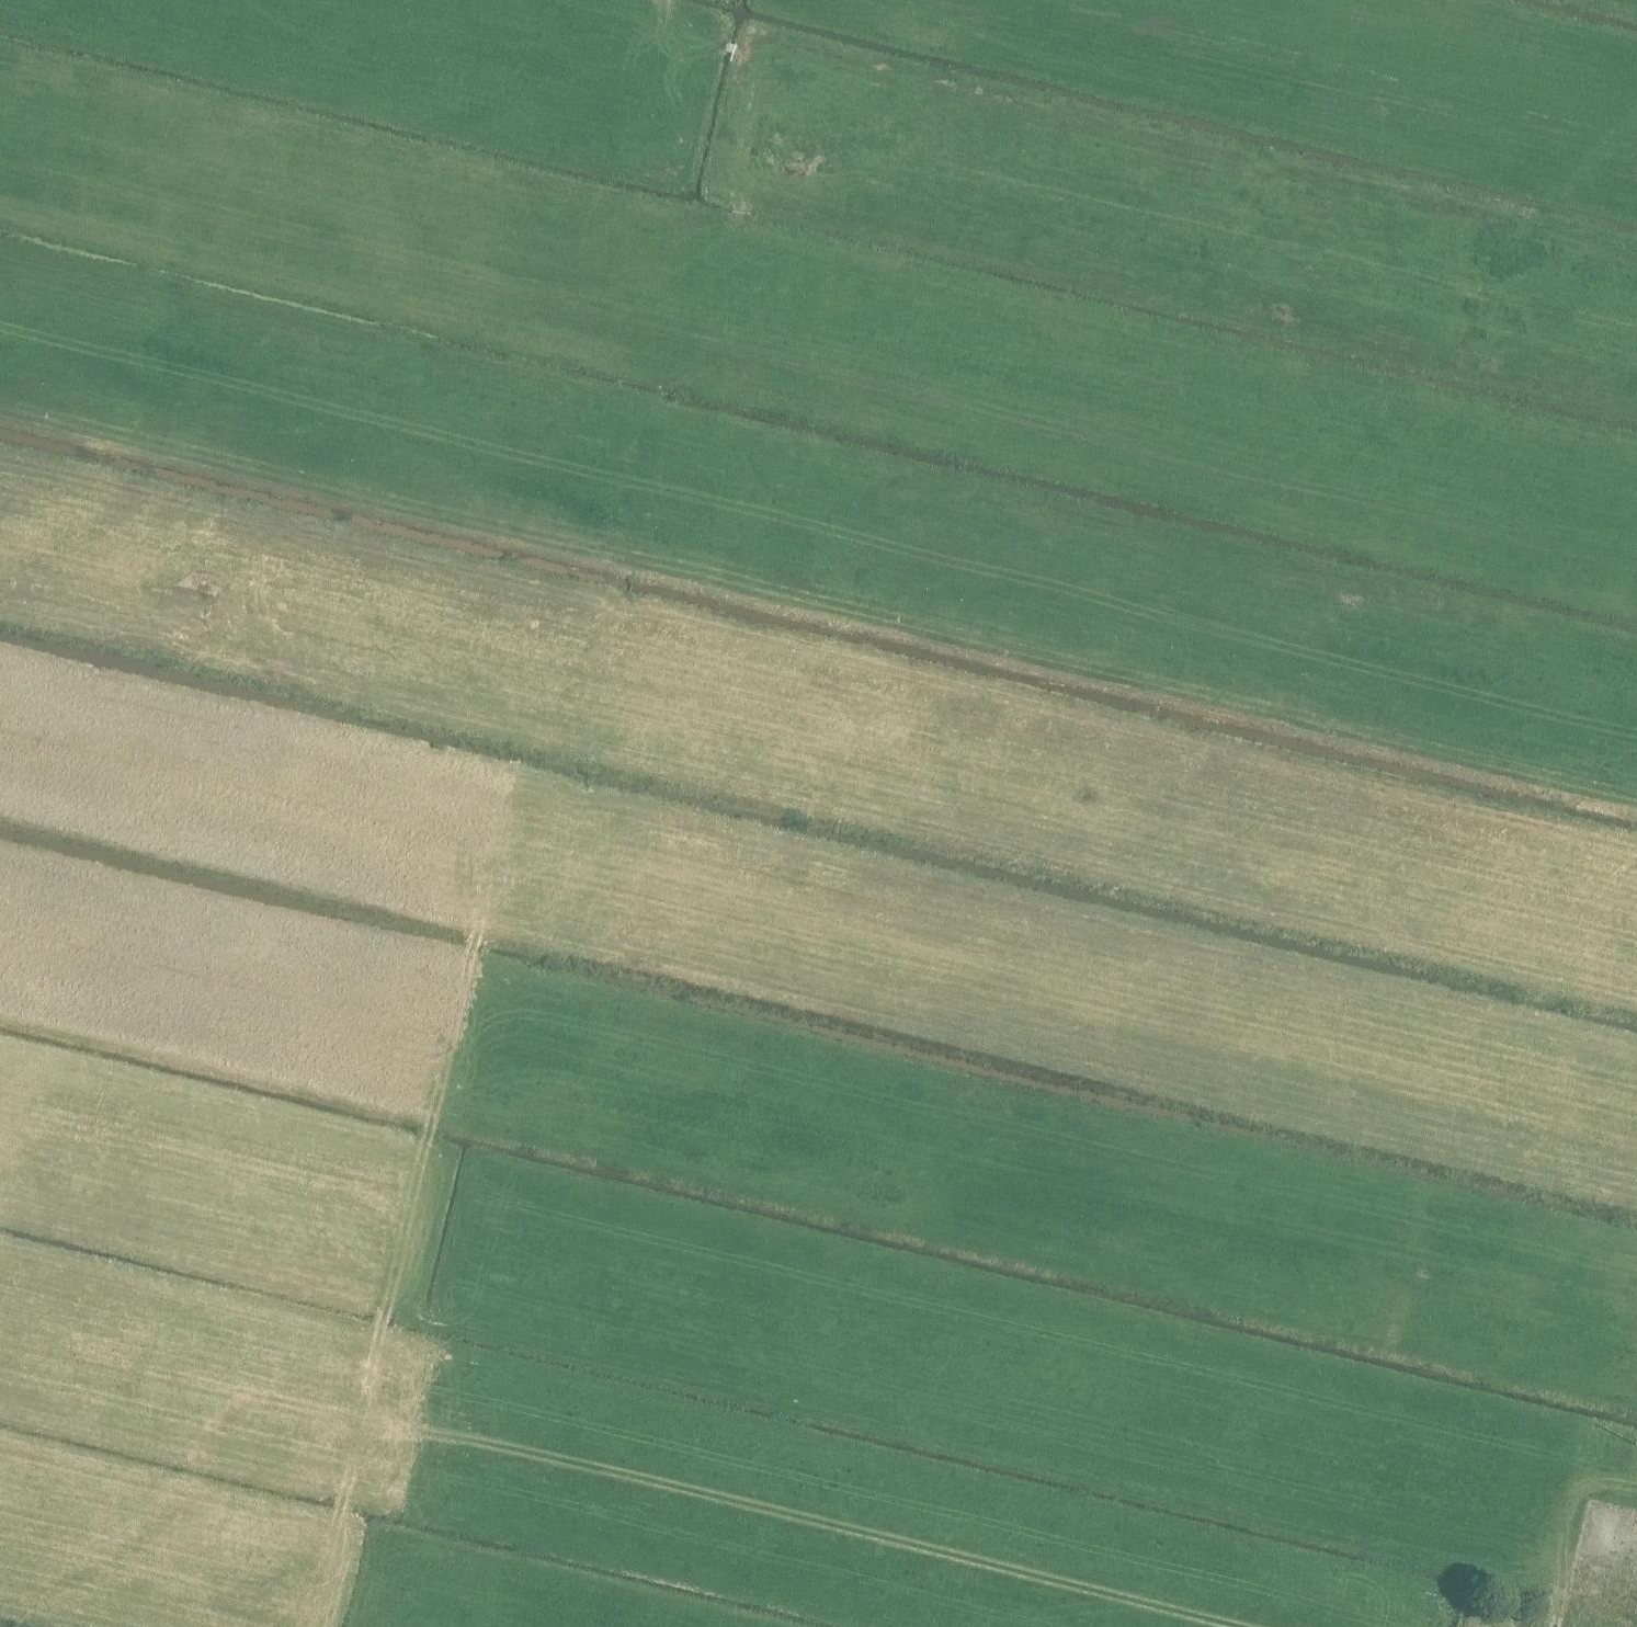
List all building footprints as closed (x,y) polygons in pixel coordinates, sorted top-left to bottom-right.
[(1636,1617),(1636,1583),(1608,1576),(1602,1609),(1636,1617)]
